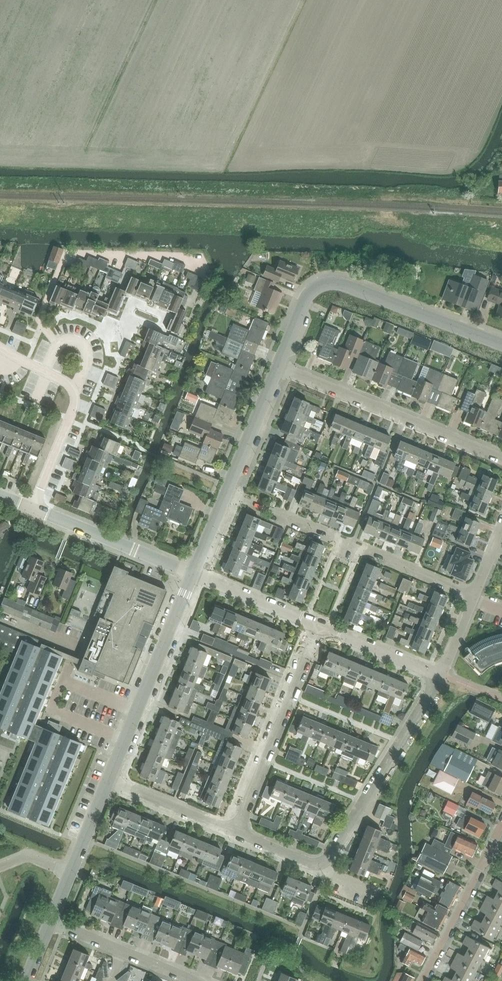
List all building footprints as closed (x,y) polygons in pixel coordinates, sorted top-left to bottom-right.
[(58,263),(63,250),(54,246),(49,259),(58,263)] [(98,263),(99,260),(89,256),(87,261),(93,264),(91,266),(98,269),(100,264),(98,263)] [(80,258),(78,263),(88,267),(90,268),(91,266),(93,264),(87,261),(80,258)] [(106,266),(108,268),(110,262),(100,258),(99,260),(98,263),(100,264),(98,269),(104,271),(106,266)] [(139,263),(128,258),(125,266),(135,270),(139,263)] [(151,259),(149,264),(148,265),(161,270),(162,268),(163,264),(151,259)] [(163,264),(162,268),(172,272),(173,269),(172,269),(175,264),(165,260),(163,264)] [(172,269),(173,269),(183,273),(186,265),(176,261),(175,264),(172,269)] [(278,282),(281,275),(293,280),(298,268),(281,261),(277,270),(268,267),(264,276),(278,282)] [(75,262),(73,266),(73,267),(85,273),(88,267),(78,263),(75,262)] [(104,271),(108,273),(106,278),(111,280),(115,270),(108,268),(106,266),(104,271)] [(122,273),(115,270),(111,280),(118,283),(122,273)] [(198,276),(188,272),(186,277),(191,279),(189,284),(194,286),(198,276)] [(248,274),(246,280),(253,283),(255,277),(248,274)] [(189,284),(188,287),(198,291),(204,278),(198,276),(194,286),(189,284)] [(126,292),(136,296),(142,281),(132,277),(126,292)] [(272,289),(274,284),(259,278),(254,290),(256,291),(250,304),(274,313),(279,301),(280,302),(283,294),(272,289)] [(469,286),(448,278),(441,296),(473,308),(481,286),(471,282),(469,286)] [(136,296),(141,298),(142,297),(147,299),(149,299),(155,284),(156,281),(150,279),(148,284),(142,281),(136,296)] [(5,281),(0,294),(0,306),(2,307),(3,303),(9,305),(15,289),(6,286),(8,282),(5,281)] [(158,303),(161,305),(160,307),(167,310),(174,294),(175,292),(177,287),(166,283),(164,288),(158,303)] [(64,288),(57,286),(50,303),(52,304),(53,302),(60,305),(67,290),(66,290),(68,285),(66,284),(64,288)] [(149,299),(158,303),(164,288),(155,284),(149,299)] [(80,290),(69,285),(68,285),(66,290),(67,290),(60,305),(61,305),(73,310),(74,305),(79,295),(80,290)] [(84,309),(83,312),(90,315),(97,300),(99,296),(99,295),(100,291),(100,290),(100,289),(99,288),(98,287),(97,287),(96,286),(95,286),(94,287),(93,287),(93,288),(91,292),(90,294),(91,294),(84,309)] [(116,288),(111,300),(107,310),(117,314),(126,292),(116,288)] [(496,316),(501,318),(501,292),(492,288),(487,300),(501,305),(496,316)] [(13,311),(19,314),(28,291),(26,290),(24,293),(15,289),(9,305),(15,308),(13,311)] [(74,305),(84,309),(91,294),(90,294),(80,290),(79,295),(74,305)] [(34,293),(28,291),(19,314),(25,316),(26,313),(32,315),(39,299),(32,297),(34,293)] [(176,314),(179,308),(184,295),(186,293),(182,291),(179,297),(174,294),(167,310),(176,313),(176,314)] [(184,295),(179,308),(182,310),(183,306),(184,307),(188,297),(184,295)] [(104,317),(107,310),(111,300),(105,298),(103,303),(97,300),(90,315),(95,317),(97,314),(104,317)] [(228,306),(225,313),(234,317),(237,310),(228,306)] [(182,310),(179,308),(176,314),(176,313),(173,320),(171,319),(167,329),(179,334),(183,324),(181,324),(186,311),(182,310)] [(250,330),(234,323),(227,338),(245,345),(247,340),(260,345),(269,323),(255,317),(250,330)] [(374,319),(371,325),(377,327),(380,319),(375,317),(374,319)] [(22,324),(17,321),(12,332),(18,335),(22,324)] [(387,322),(383,332),(390,334),(393,325),(389,323),(387,322)] [(28,326),(22,324),(18,335),(23,337),(28,326)] [(323,344),(318,358),(332,364),(338,349),(333,347),(340,331),(325,326),(318,342),(323,344)] [(166,349),(161,347),(163,341),(167,343),(169,337),(165,336),(165,335),(146,327),(144,334),(147,335),(144,340),(166,349)] [(407,330),(404,338),(411,341),(414,333),(408,331),(407,330)] [(211,331),(208,337),(215,340),(217,334),(211,331)] [(411,341),(428,348),(431,341),(414,333),(411,341)] [(173,336),(169,343),(176,346),(179,339),(173,336)] [(332,364),(347,369),(352,356),(357,359),(364,342),(350,336),(345,349),(339,347),(338,349),(332,364)] [(237,359),(235,365),(250,371),(256,356),(242,350),(245,345),(227,338),(221,353),(237,359)] [(148,349),(146,354),(161,361),(162,361),(165,362),(170,351),(166,349),(144,340),(143,344),(143,345),(143,346),(144,346),(144,347),(145,347),(146,348),(148,349)] [(357,374),(372,380),(377,366),(379,363),(379,361),(374,359),(379,347),(364,342),(357,359),(352,372),(357,374)] [(441,344),(438,352),(450,356),(451,354),(453,349),(441,344)] [(372,380),(379,383),(378,385),(385,388),(387,383),(391,372),(397,375),(404,358),(389,352),(384,365),(379,363),(377,366),(372,380)] [(135,363),(135,364),(157,373),(160,374),(161,371),(158,370),(161,361),(146,354),(143,360),(140,359),(138,364),(135,363)] [(402,377),(397,390),(411,396),(417,382),(412,380),(419,364),(404,358),(397,375),(402,377)] [(206,375),(211,377),(211,378),(228,385),(231,379),(244,385),(250,371),(235,365),(233,370),(217,363),(217,364),(212,361),(206,375)] [(130,368),(128,374),(150,383),(151,381),(148,379),(151,371),(157,373),(135,364),(133,369),(130,368)] [(418,378),(417,382),(411,396),(418,399),(418,400),(419,402),(423,404),(425,403),(426,402),(426,401),(431,389),(437,391),(444,374),(429,368),(424,381),(418,378)] [(109,373),(106,379),(117,383),(120,377),(109,373)] [(128,381),(125,387),(142,393),(145,385),(149,386),(150,383),(128,374),(125,380),(128,381)] [(451,396),(458,380),(444,374),(437,391),(442,393),(437,406),(451,412),(457,398),(451,396)] [(226,390),(228,385),(211,378),(211,377),(206,375),(204,381),(207,386),(205,392),(221,399),(219,404),(233,409),(239,395),(226,390)] [(106,379),(104,384),(115,389),(117,383),(106,379)] [(464,422),(480,429),(486,416),(485,416),(478,413),(486,393),(485,393),(487,388),(479,384),(477,389),(477,390),(475,394),(468,391),(460,410),(467,412),(464,422)] [(121,391),(118,397),(141,406),(142,404),(138,402),(142,393),(125,387),(123,392),(121,391)] [(480,429),(497,436),(501,424),(501,423),(501,422),(494,419),(501,401),(501,400),(493,396),(485,416),(486,416),(480,429)] [(118,405),(116,410),(132,417),(136,408),(139,410),(141,406),(118,397),(116,404),(118,405)] [(295,398),(290,409),(309,417),(312,411),(319,413),(320,409),(295,398)] [(227,424),(233,409),(219,404),(217,409),(201,402),(195,417),(212,424),(214,419),(227,424)] [(95,405),(93,410),(104,415),(106,410),(95,405)] [(309,417),(290,409),(286,420),(304,428),(304,427),(307,421),(314,425),(316,419),(309,417)] [(102,420),(104,415),(93,410),(91,416),(102,420)] [(111,414),(108,421),(127,429),(131,430),(132,427),(129,425),(132,417),(116,410),(114,415),(111,414)] [(336,414),(330,429),(336,431),(331,443),(336,445),(341,433),(346,419),(336,414)] [(205,438),(203,443),(217,449),(223,435),(210,429),(212,424),(195,417),(189,432),(205,438)] [(350,443),(352,438),(358,424),(346,419),(341,433),(347,436),(342,447),(347,450),(350,443)] [(296,437),(298,431),(309,435),(312,430),(304,427),(304,428),(286,420),(281,432),(288,434),(285,440),(296,444),(299,438),(296,437)] [(2,444),(10,424),(1,421),(0,424),(0,443),(2,444)] [(10,424),(2,444),(9,446),(11,447),(19,428),(10,424)] [(369,428),(358,424),(352,438),(350,443),(356,445),(361,447),(363,442),(369,428)] [(13,448),(20,451),(28,432),(19,428),(11,447),(13,448)] [(369,459),(374,447),(380,433),(369,428),(363,442),(369,445),(364,456),(368,458),(369,459)] [(37,435),(28,432),(20,451),(27,454),(29,455),(37,435)] [(380,463),(391,437),(380,433),(374,447),(380,449),(375,461),(380,463)] [(38,458),(46,439),(37,435),(29,455),(31,455),(38,458)] [(121,443),(105,437),(103,443),(100,442),(98,447),(109,452),(109,453),(115,456),(119,458),(121,455),(117,453),(121,443)] [(276,443),(271,454),(286,460),(288,454),(297,457),(301,446),(296,444),(285,440),(283,446),(276,443)] [(406,460),(405,460),(411,446),(407,444),(407,442),(407,441),(403,440),(402,440),(402,442),(401,441),(395,455),(394,460),(399,462),(397,468),(399,471),(401,472),(406,460)] [(73,442),(71,447),(81,451),(83,446),(73,442)] [(198,458),(211,463),(217,449),(203,443),(201,448),(185,442),(183,447),(177,445),(174,454),(196,463),(198,458)] [(164,443),(161,450),(170,453),(173,446),(164,443)] [(356,445),(353,452),(358,454),(361,447),(356,445)] [(88,451),(85,456),(107,465),(108,462),(105,461),(109,453),(109,452),(98,447),(93,446),(90,452),(88,451)] [(406,460),(417,464),(422,450),(411,446),(405,460),(406,460)] [(79,458),(81,452),(70,448),(68,453),(79,458)] [(135,449),(133,454),(141,458),(143,453),(135,449)] [(417,464),(427,469),(433,455),(422,450),(417,464)] [(271,454),(267,465),(281,471),(284,465),(296,470),(298,465),(286,460),(271,454)] [(444,459),(433,455),(427,469),(433,471),(431,476),(436,478),(438,473),(444,459)] [(83,469),(102,477),(107,465),(85,456),(83,462),(86,464),(83,469)] [(66,457),(64,462),(75,467),(77,462),(66,457)] [(450,478),(456,464),(444,459),(438,473),(450,478)] [(73,472),(75,467),(64,462),(62,467),(73,472)] [(267,465),(262,476),(276,482),(277,482),(281,471),(267,465)] [(407,474),(412,476),(415,470),(409,467),(407,474)] [(459,478),(467,481),(493,492),(497,481),(483,476),(481,480),(469,476),(471,470),(463,467),(459,478)] [(72,478),(76,479),(98,488),(100,489),(101,487),(96,484),(99,476),(83,469),(81,475),(78,474),(76,473),(74,474),(72,478)] [(338,470),(335,476),(341,479),(344,472),(338,470)] [(369,472),(367,478),(373,480),(375,474),(369,472)] [(379,483),(385,485),(390,475),(384,472),(379,483)] [(389,480),(396,482),(398,475),(391,473),(389,480)] [(157,476),(154,483),(162,486),(164,487),(166,483),(167,480),(157,476)] [(283,498),(291,501),(296,490),(277,482),(276,482),(262,476),(258,487),(258,488),(258,489),(258,491),(262,492),(263,491),(264,490),(272,493),(274,487),(286,492),(283,498)] [(132,477),(128,486),(134,488),(137,479),(132,477)] [(309,478),(306,485),(304,491),(299,504),(309,509),(315,495),(309,493),(314,480),(309,478)] [(96,491),(98,488),(76,479),(73,486),(76,487),(74,492),(74,493),(81,496),(81,495),(90,499),(94,490),(96,491)] [(471,489),(468,495),(488,503),(493,492),(467,481),(465,486),(471,489)] [(162,502),(173,506),(168,519),(186,526),(193,509),(179,503),(184,490),(169,483),(169,485),(167,488),(162,502)] [(309,509),(321,513),(326,500),(326,499),(321,497),(326,485),(321,483),(315,495),(309,509)] [(369,483),(365,493),(370,495),(374,485),(369,483)] [(380,495),(383,488),(378,486),(375,493),(380,495)] [(326,499),(326,500),(321,513),(331,518),(337,504),(339,498),(340,498),(334,495),(336,489),(331,487),(330,491),(326,499)] [(470,509),(483,515),(488,503),(468,495),(462,492),(460,497),(472,502),(470,509)] [(69,497),(57,493),(55,498),(66,503),(69,497)] [(81,495),(81,496),(79,501),(76,500),(74,506),(87,511),(93,514),(96,515),(97,512),(94,511),(98,502),(93,500),(90,499),(81,495)] [(358,498),(353,496),(350,504),(348,509),(348,508),(342,522),(354,527),(359,513),(353,511),(358,498)] [(430,497),(427,504),(441,510),(444,503),(438,501),(431,497),(430,497)] [(149,502),(141,498),(135,511),(143,515),(139,524),(156,531),(160,521),(166,524),(168,519),(173,506),(162,502),(158,510),(147,506),(149,502)] [(339,498),(337,504),(331,518),(342,522),(348,508),(348,509),(350,504),(344,501),(339,498)] [(381,502),(373,499),(366,516),(369,517),(364,531),(374,535),(383,515),(376,513),(381,502)] [(434,507),(429,520),(436,522),(441,510),(434,507)] [(404,517),(407,511),(400,508),(398,514),(404,517)] [(455,508),(452,517),(458,520),(460,515),(466,518),(468,513),(455,508)] [(374,535),(385,540),(393,522),(387,520),(390,511),(389,511),(386,509),(385,509),(383,515),(374,535)] [(272,525),(247,514),(242,526),(255,531),(255,530),(258,524),(270,529),(272,525)] [(396,514),(393,522),(385,540),(397,544),(402,531),(397,528),(402,516),(396,514)] [(397,544),(407,549),(413,535),(407,533),(412,520),(408,518),(407,518),(402,531),(397,544)] [(466,518),(462,529),(461,529),(475,535),(480,524),(466,518)] [(419,553),(424,540),(419,538),(421,531),(423,525),(418,523),(413,535),(407,549),(419,553)] [(457,541),(470,546),(475,535),(461,529),(462,529),(449,524),(447,529),(459,534),(457,541)] [(250,542),(253,536),(266,541),(268,536),(255,530),(255,531),(242,526),(238,537),(250,542)] [(284,529),(277,526),(272,538),(279,541),(284,529)] [(443,539),(446,533),(435,529),(432,535),(443,539)] [(279,558),(282,559),(284,549),(293,550),(296,538),(283,536),(279,558)] [(250,542),(238,537),(233,548),(246,553),(252,556),(252,555),(255,549),(261,552),(263,547),(250,542)] [(442,541),(433,538),(430,545),(439,549),(442,541)] [(301,550),(307,552),(320,558),(324,547),(312,541),(309,547),(297,542),(295,547),(301,550)] [(183,542),(177,545),(179,550),(185,547),(183,542)] [(439,556),(445,559),(450,547),(443,544),(439,556)] [(473,561),(474,560),(473,560),(469,558),(471,553),(457,547),(453,555),(452,555),(449,562),(455,564),(452,572),(451,575),(457,577),(456,579),(463,582),(464,580),(465,581),(466,580),(473,561)] [(246,553),(233,548),(229,559),(241,564),(248,566),(250,560),(257,563),(269,568),(271,562),(252,555),(252,556),(246,553)] [(290,559),(302,564),(315,569),(320,558),(307,552),(301,550),(298,556),(292,554),(290,559)] [(28,590),(40,595),(47,577),(40,574),(45,562),(31,557),(23,576),(32,580),(28,590)] [(248,566),(241,564),(229,559),(224,571),(237,576),(239,569),(252,574),(254,569),(248,566)] [(298,575),(311,580),(315,569),(302,564),(298,562),(295,567),(284,563),(282,568),(292,572),(298,575)] [(362,575),(375,581),(380,569),(367,564),(362,575)] [(158,587),(130,575),(128,574),(129,572),(114,566),(98,607),(103,609),(78,671),(92,676),(94,671),(129,685),(160,610),(167,590),(158,587)] [(65,589),(62,597),(69,600),(76,582),(70,579),(72,574),(61,569),(54,584),(65,589)] [(261,584),(264,574),(258,572),(254,581),(261,584)] [(283,576),(281,581),(293,586),(306,591),(311,580),(298,575),(292,572),(289,578),(283,576)] [(370,592),(371,591),(375,581),(362,575),(358,587),(370,592)] [(403,579),(399,590),(407,594),(412,582),(403,579)] [(381,582),(379,588),(385,590),(388,585),(381,582)] [(301,602),(306,591),(293,586),(289,597),(301,602)] [(283,594),(285,590),(278,587),(275,596),(283,600),(285,595),(283,594)] [(370,592),(358,587),(353,597),(366,603),(366,602),(369,596),(381,601),(383,596),(371,591),(370,592)] [(430,603),(443,609),(447,597),(434,592),(432,598),(420,593),(418,598),(430,603)] [(361,613),(364,607),(376,612),(379,607),(366,602),(366,603),(353,597),(349,608),(361,614),(361,613)] [(5,611),(9,600),(4,598),(0,609),(5,611)] [(15,603),(9,600),(5,611),(11,613),(15,603)] [(83,612),(85,606),(76,602),(73,608),(83,612)] [(11,613),(16,616),(21,605),(15,603),(11,613)] [(425,614),(438,620),(443,609),(430,603),(427,609),(422,606),(422,607),(415,604),(413,609),(425,614)] [(26,607),(21,605),(16,616),(21,618),(26,607)] [(212,631),(218,633),(227,610),(216,605),(210,620),(216,622),(212,631)] [(81,612),(72,608),(70,614),(79,618),(81,612)] [(359,618),(361,614),(349,608),(344,620),(355,625),(356,625),(359,618)] [(28,620),(34,623),(38,612),(32,610),(28,620)] [(231,612),(227,610),(218,633),(223,635),(226,626),(233,629),(239,615),(237,614),(237,613),(237,612),(233,610),(232,611),(231,612)] [(44,614),(38,612),(34,623),(39,625),(44,614)] [(39,625),(45,627),(49,616),(44,614),(39,625)] [(237,637),(242,640),(250,619),(245,617),(245,616),(245,615),(241,614),(240,614),(240,615),(239,615),(233,629),(239,632),(237,637)] [(421,625),(420,625),(433,631),(438,620),(425,614),(423,619),(417,617),(417,618),(411,615),(409,620),(421,625)] [(54,619),(49,616),(45,627),(50,630),(54,619)] [(55,616),(54,619),(50,630),(55,632),(61,618),(55,616)] [(256,622),(250,619),(242,640),(246,641),(249,636),(256,639),(262,624),(261,624),(262,623),(261,622),(258,620),(256,621),(256,622)] [(0,624),(0,647),(18,655),(0,698),(0,727),(37,742),(9,810),(47,825),(80,744),(56,734),(58,728),(50,725),(47,730),(33,724),(61,656),(40,648),(43,642),(0,624)] [(258,649),(264,652),(274,629),(262,624),(256,639),(261,641),(258,649)] [(410,634),(429,642),(433,631),(420,625),(418,631),(406,626),(404,631),(410,634)] [(386,637),(392,639),(397,628),(391,626),(386,637)] [(285,634),(274,629),(264,652),(269,654),(272,645),(283,650),(287,641),(283,639),(285,634)] [(201,641),(213,646),(215,641),(214,641),(215,638),(204,633),(201,641)] [(469,653),(463,658),(474,668),(476,666),(482,672),(480,674),(480,675),(482,673),(494,665),(493,662),(500,659),(501,662),(501,633),(499,634),(490,636),(481,640),(476,643),(468,648),(468,647),(467,647),(466,647),(465,647),(465,648),(464,648),(464,649),(464,650),(465,651),(466,652),(467,652),(468,651),(469,652),(469,653)] [(399,643),(424,653),(429,642),(410,634),(408,640),(402,638),(399,643)] [(213,646),(224,651),(226,646),(215,641),(213,646)] [(193,648),(188,660),(203,666),(208,654),(225,661),(230,663),(232,657),(199,644),(197,649),(193,648)] [(224,651),(235,655),(239,647),(237,646),(235,650),(226,646),(224,651)] [(235,655),(247,660),(249,656),(239,651),(240,648),(239,647),(235,655)] [(333,677),(335,672),(341,657),(330,653),(326,663),(324,662),(322,667),(320,672),(333,677)] [(247,660),(259,665),(262,658),(260,658),(259,660),(249,656),(247,660)] [(335,672),(346,676),(352,662),(341,657),(335,672)] [(235,658),(233,664),(245,669),(247,663),(235,658)] [(269,669),(272,662),(262,658),(259,665),(269,669)] [(203,666),(188,660),(183,671),(198,677),(203,666)] [(355,687),(363,666),(352,662),(346,676),(344,682),(355,687)] [(366,691),(369,686),(375,671),(363,666),(355,687),(366,691)] [(183,671),(178,683),(197,691),(198,690),(202,692),(205,686),(196,683),(198,677),(183,671)] [(251,671),(246,683),(252,686),(266,692),(271,680),(257,674),(251,671)] [(375,671),(369,686),(379,690),(386,675),(375,671)] [(389,700),(391,695),(397,680),(386,675),(379,690),(377,695),(389,700)] [(389,700),(381,717),(379,722),(390,727),(395,716),(390,714),(397,697),(402,699),(408,684),(397,680),(391,695),(389,700)] [(178,683),(174,694),(188,700),(189,700),(193,702),(197,691),(178,683)] [(247,697),(262,703),(266,692),(252,686),(247,697)] [(312,694),(324,699),(326,695),(326,694),(327,692),(315,688),(312,694)] [(188,700),(174,694),(169,706),(183,712),(188,700)] [(242,709),(257,715),(262,703),(247,697),(242,695),(237,707),(242,709)] [(324,699),(335,704),(337,699),(326,695),(324,699)] [(335,704),(346,708),(348,704),(337,699),(335,704)] [(476,700),(470,713),(488,722),(495,708),(477,699),(476,699),(476,700)] [(212,710),(215,704),(208,702),(206,707),(212,710)] [(221,707),(215,704),(212,710),(218,712),(219,713),(221,707)] [(346,708),(357,713),(359,708),(348,704),(346,708)] [(235,706),(230,717),(237,720),(237,721),(252,727),(257,715),(242,709),(237,707),(235,706)] [(357,713),(368,717),(370,713),(359,708),(357,713)] [(212,710),(210,716),(216,719),(218,712),(212,710)] [(368,717),(379,722),(381,717),(370,713),(368,717)] [(194,716),(191,721),(205,727),(208,722),(194,716)] [(303,735),(309,737),(315,721),(304,716),(297,733),(303,735)] [(180,737),(183,731),(177,729),(179,723),(164,717),(160,728),(180,737)] [(181,717),(178,722),(179,723),(189,727),(197,730),(203,732),(205,727),(191,721),(181,717)] [(225,729),(232,732),(233,733),(247,738),(252,727),(237,721),(237,720),(230,717),(225,729)] [(327,726),(315,721),(309,737),(321,742),(327,726)] [(208,722),(205,727),(219,733),(231,738),(233,733),(232,732),(225,729),(221,727),(214,724),(208,722)] [(451,736),(469,744),(474,733),(457,724),(451,736)] [(327,726),(321,742),(326,744),(325,748),(330,750),(331,746),(332,747),(339,731),(327,726)] [(492,740),(501,745),(501,743),(501,728),(499,726),(492,740)] [(205,727),(203,732),(210,735),(222,740),(228,743),(229,743),(231,738),(219,733),(205,727)] [(155,740),(170,746),(175,749),(180,737),(160,728),(155,740)] [(331,746),(330,750),(335,752),(337,749),(343,751),(344,751),(350,735),(339,731),(332,747),(331,746)] [(343,751),(342,755),(354,759),(355,756),(362,740),(350,735),(344,751),(343,751)] [(155,740),(150,752),(165,758),(171,761),(175,749),(170,746),(155,740)] [(222,740),(217,752),(223,754),(238,760),(243,749),(229,743),(228,743),(222,740)] [(354,759),(353,762),(358,764),(360,758),(372,763),(379,747),(362,740),(355,756),(354,759)] [(430,764),(444,771),(455,750),(443,744),(435,755),(430,764)] [(286,758),(286,759),(297,764),(300,757),(302,752),(291,747),(288,753),(286,758)] [(499,749),(492,764),(501,769),(501,751),(499,749)] [(150,752),(146,764),(160,770),(165,758),(150,752)] [(219,765),(218,766),(233,772),(238,760),(223,754),(219,765)] [(452,755),(444,771),(466,782),(474,766),(452,755)] [(195,757),(190,768),(194,770),(195,770),(196,771),(197,767),(200,759),(195,757)] [(300,757),(297,764),(303,766),(306,760),(300,757)] [(163,778),(158,776),(160,770),(146,764),(141,776),(160,784),(163,778)] [(214,764),(209,776),(214,777),(213,778),(228,784),(233,772),(218,766),(219,765),(214,764)] [(314,771),(321,773),(324,767),(317,764),(314,771)] [(336,767),(334,771),(343,775),(345,771),(336,767)] [(345,783),(347,777),(343,775),(334,771),(331,778),(345,783)] [(458,780),(440,771),(435,782),(446,787),(447,784),(455,787),(458,780)] [(485,777),(482,784),(488,787),(488,788),(500,794),(501,789),(501,778),(488,771),(485,777)] [(176,776),(172,788),(177,790),(182,779),(176,776)] [(209,776),(205,787),(209,789),(209,790),(223,796),(228,784),(213,778),(214,777),(209,776)] [(345,783),(355,787),(358,781),(347,777),(345,783)] [(186,779),(181,792),(186,794),(191,782),(186,779)] [(271,797),(283,802),(290,784),(289,786),(278,782),(278,781),(271,797)] [(283,802),(294,806),(302,788),(301,788),(295,785),(293,786),(290,785),(290,784),(283,802)] [(270,796),(273,789),(266,786),(263,793),(270,796)] [(223,796),(209,790),(209,789),(205,787),(203,793),(207,794),(204,801),(219,807),(223,796)] [(302,788),(294,806),(305,811),(306,811),(312,795),(311,797),(307,795),(309,792),(308,791),(302,788)] [(471,800),(470,799),(468,804),(476,808),(476,806),(490,813),(495,803),(481,796),(481,797),(474,794),(471,800)] [(305,811),(303,816),(308,818),(310,813),(316,816),(317,816),(324,800),(325,798),(318,795),(316,796),(315,798),(312,797),(312,795),(306,811),(305,811)] [(335,805),(324,800),(317,816),(316,816),(313,823),(321,826),(324,819),(329,821),(335,805)] [(454,816),(459,806),(448,800),(443,811),(454,816)] [(380,804),(377,810),(388,815),(389,815),(390,816),(393,809),(391,809),(380,804)] [(116,808),(111,820),(115,821),(113,826),(118,829),(124,831),(132,813),(120,808),(120,809),(116,808)] [(389,815),(388,815),(377,810),(375,817),(386,821),(389,815)] [(137,831),(137,832),(143,818),(132,813),(124,831),(135,836),(137,831)] [(464,814),(462,819),(460,818),(459,818),(456,823),(457,825),(478,836),(479,833),(480,833),(484,824),(464,814)] [(259,824),(271,829),(274,822),(262,817),(259,824)] [(143,818),(137,832),(135,836),(141,839),(139,843),(144,845),(146,840),(154,822),(143,818)] [(154,822),(146,840),(151,843),(153,838),(159,841),(160,841),(160,839),(165,827),(154,822)] [(363,837),(389,847),(391,843),(391,842),(380,838),(383,832),(368,826),(363,837)] [(287,835),(294,838),(297,832),(290,829),(287,835)] [(294,838),(306,843),(308,836),(302,834),(303,831),(298,829),(297,832),(294,838)] [(161,854),(156,865),(161,868),(169,850),(180,855),(182,850),(188,836),(176,831),(171,844),(166,841),(161,854)] [(476,843),(450,831),(443,845),(451,849),(451,847),(470,856),(471,854),(473,854),(475,850),(473,849),(476,843)] [(105,845),(117,849),(119,843),(121,839),(114,836),(112,841),(107,839),(105,845)] [(182,850),(180,855),(185,857),(187,852),(193,855),(199,840),(188,836),(182,850)] [(320,841),(308,836),(306,843),(317,848),(320,841)] [(389,847),(363,837),(359,848),(373,854),(376,848),(387,853),(389,847)] [(204,859),(210,845),(199,840),(193,855),(199,857),(197,862),(202,864),(204,859)] [(440,850),(431,845),(426,843),(417,861),(443,874),(453,856),(448,854),(440,850)] [(204,859),(202,864),(219,871),(225,856),(220,854),(221,850),(210,845),(204,859)] [(442,845),(440,850),(448,854),(451,849),(443,845),(442,845)] [(373,854),(359,848),(354,859),(380,869),(382,864),(371,860),(373,854)] [(154,852),(150,863),(156,865),(161,854),(154,852)] [(222,873),(236,879),(244,858),(233,854),(229,863),(227,862),(222,873)] [(240,881),(243,875),(249,878),(255,863),(244,858),(236,879),(240,881)] [(380,869),(354,859),(350,871),(364,876),(367,870),(378,875),(380,869)] [(249,878),(247,884),(258,888),(267,868),(255,863),(249,878)] [(278,872),(267,868),(258,888),(269,892),(271,887),(278,872)] [(424,869),(423,873),(433,878),(435,875),(424,869)] [(435,887),(454,898),(460,888),(447,881),(445,884),(433,878),(423,873),(422,874),(420,879),(435,887)] [(222,879),(216,877),(212,888),(217,891),(222,879)] [(283,892),(294,896),(300,882),(289,877),(283,892)] [(430,897),(432,892),(439,896),(436,900),(449,907),(454,898),(435,887),(420,879),(415,889),(430,897)] [(492,886),(499,890),(497,895),(501,898),(501,882),(496,879),(492,886)] [(134,884),(124,880),(120,887),(131,892),(134,884)] [(312,887),(300,882),(294,896),(292,902),(304,906),(306,901),(311,903),(315,893),(310,891),(312,887)] [(232,889),(244,895),(247,889),(235,883),(232,889)] [(91,915),(101,919),(109,899),(112,892),(96,885),(86,909),(92,912),(91,915)] [(406,885),(399,897),(411,904),(418,892),(406,885)] [(483,903),(501,913),(501,898),(497,895),(494,900),(487,896),(483,903)] [(163,904),(169,906),(172,898),(166,896),(163,904)] [(109,899),(101,919),(110,922),(109,924),(116,927),(126,903),(110,897),(109,899)] [(273,900),(267,897),(262,909),(268,911),(273,900)] [(268,911),(274,914),(278,902),(273,900),(268,911)] [(448,911),(435,904),(433,907),(423,901),(420,907),(423,908),(426,910),(427,911),(430,912),(430,913),(443,920),(448,911)] [(133,929),(142,910),(126,903),(116,927),(122,930),(124,926),(133,929)] [(479,911),(486,914),(484,919),(501,927),(501,925),(501,913),(483,903),(479,911)] [(316,908),(312,918),(326,924),(322,934),(318,934),(315,941),(323,944),(327,937),(337,912),(334,910),(334,907),(329,905),(327,907),(326,907),(326,908),(317,905),(316,908)] [(142,910),(133,929),(142,933),(141,937),(147,940),(158,916),(151,913),(152,910),(144,906),(142,910)] [(438,930),(443,920),(430,913),(430,912),(427,911),(426,910),(423,908),(420,907),(418,912),(423,915),(420,921),(425,923),(438,930)] [(337,929),(342,931),(348,917),(337,912),(327,937),(332,939),(337,929)] [(155,941),(164,945),(173,925),(163,921),(164,919),(158,916),(147,940),(154,943),(155,941)] [(343,944),(340,951),(341,952),(346,953),(349,946),(359,921),(348,917),(342,931),(348,933),(346,938),(343,944)] [(475,920),(471,927),(494,939),(501,927),(484,919),(482,924),(475,920)] [(371,926),(359,921),(349,946),(355,948),(359,938),(365,940),(371,926)] [(411,934),(431,944),(436,934),(416,924),(411,934)] [(173,925),(164,945),(173,948),(172,950),(179,953),(189,929),(182,926),(181,928),(173,925)] [(187,951),(196,955),(205,935),(189,929),(179,953),(185,955),(187,951)] [(405,932),(401,940),(400,942),(410,947),(401,943),(398,948),(403,950),(403,949),(406,951),(401,961),(409,965),(411,961),(420,965),(424,956),(417,953),(423,941),(405,932)] [(210,966),(220,942),(205,935),(196,955),(205,959),(204,963),(210,966)] [(469,947),(467,952),(485,962),(492,949),(466,936),(462,944),(469,947)] [(501,954),(501,953),(501,941),(499,939),(494,950),(501,954)] [(265,941),(262,949),(269,952),(272,944),(265,941)] [(218,967),(227,970),(236,951),(226,947),(227,944),(220,942),(210,966),(217,969),(218,967)] [(236,951),(227,970),(236,974),(237,972),(244,974),(254,950),(247,947),(244,954),(236,951)] [(69,955),(67,960),(85,967),(90,970),(93,965),(87,962),(90,955),(74,949),(71,956),(69,955)] [(457,953),(453,960),(477,973),(483,960),(467,952),(464,957),(457,953)] [(67,965),(64,972),(80,979),(85,967),(67,960),(65,964),(67,965)] [(449,968),(456,972),(454,976),(463,980),(472,980),(477,973),(453,960),(449,968)] [(100,967),(97,972),(99,973),(102,974),(103,978),(109,977),(107,962),(104,961),(102,967),(100,967)] [(117,980),(127,980),(131,972),(128,971),(117,980)] [(392,980),(411,980),(413,979),(397,971),(392,980)] [(58,980),(79,980),(80,979),(64,972),(61,979),(59,978),(58,980)] [(96,980),(103,980),(103,978),(102,974),(99,973),(97,972),(95,978),(97,979),(96,980)]
